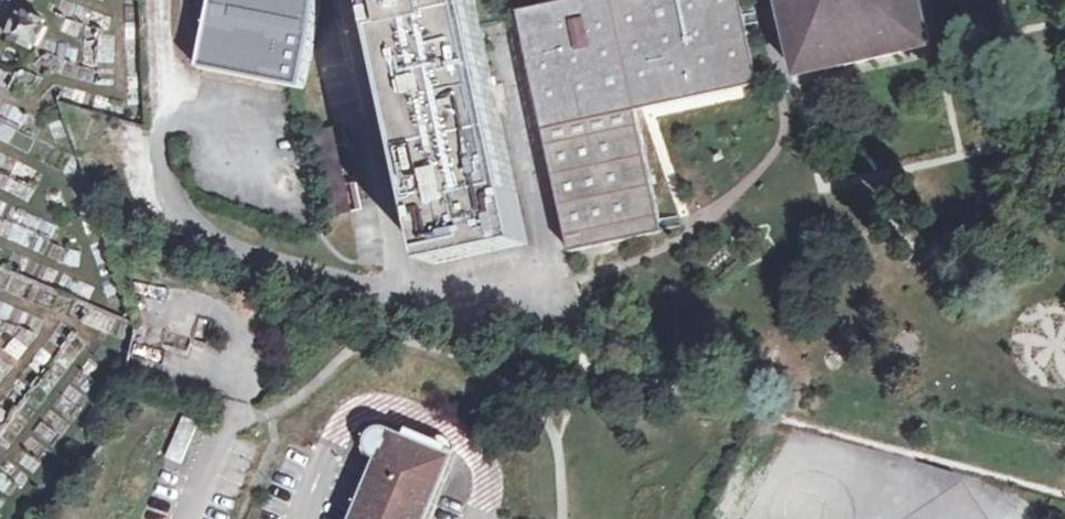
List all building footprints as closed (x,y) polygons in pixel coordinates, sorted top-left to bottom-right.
[(213,8),(198,68),(300,92),(309,52),(317,15),(316,0),(213,0),(213,8)] [(425,241),(431,266),(524,245),(477,28),(471,0),(372,0),(425,241)] [(757,85),(738,0),(568,0),(514,12),(515,20),(568,255),(664,233),(637,112),(757,85)] [(799,74),(931,45),(921,0),(782,0),(799,74)] [(30,50),(32,45),(38,48),(46,31),(40,28),(44,19),(26,11),(22,20),(12,15),(4,32),(15,37),(12,42),(30,50)] [(341,127),(310,134),(329,217),(359,210),(353,183),(342,186),(334,148),(345,145),(341,127)] [(183,464),(197,421),(180,415),(165,458),(183,464)] [(383,433),(381,433),(380,433),(379,434),(378,434),(376,435),(375,436),(374,436),(373,437),(372,439),(372,440),(371,441),(371,442),(370,443),(370,445),(370,446),(370,448),(370,449),(370,450),(371,451),(371,453),(372,454),(373,455),(374,456),(375,457),(376,458),(377,458),(353,518),(423,518),(437,485),(448,457),(388,434),(387,433),(385,433),(384,433),(383,433)]
